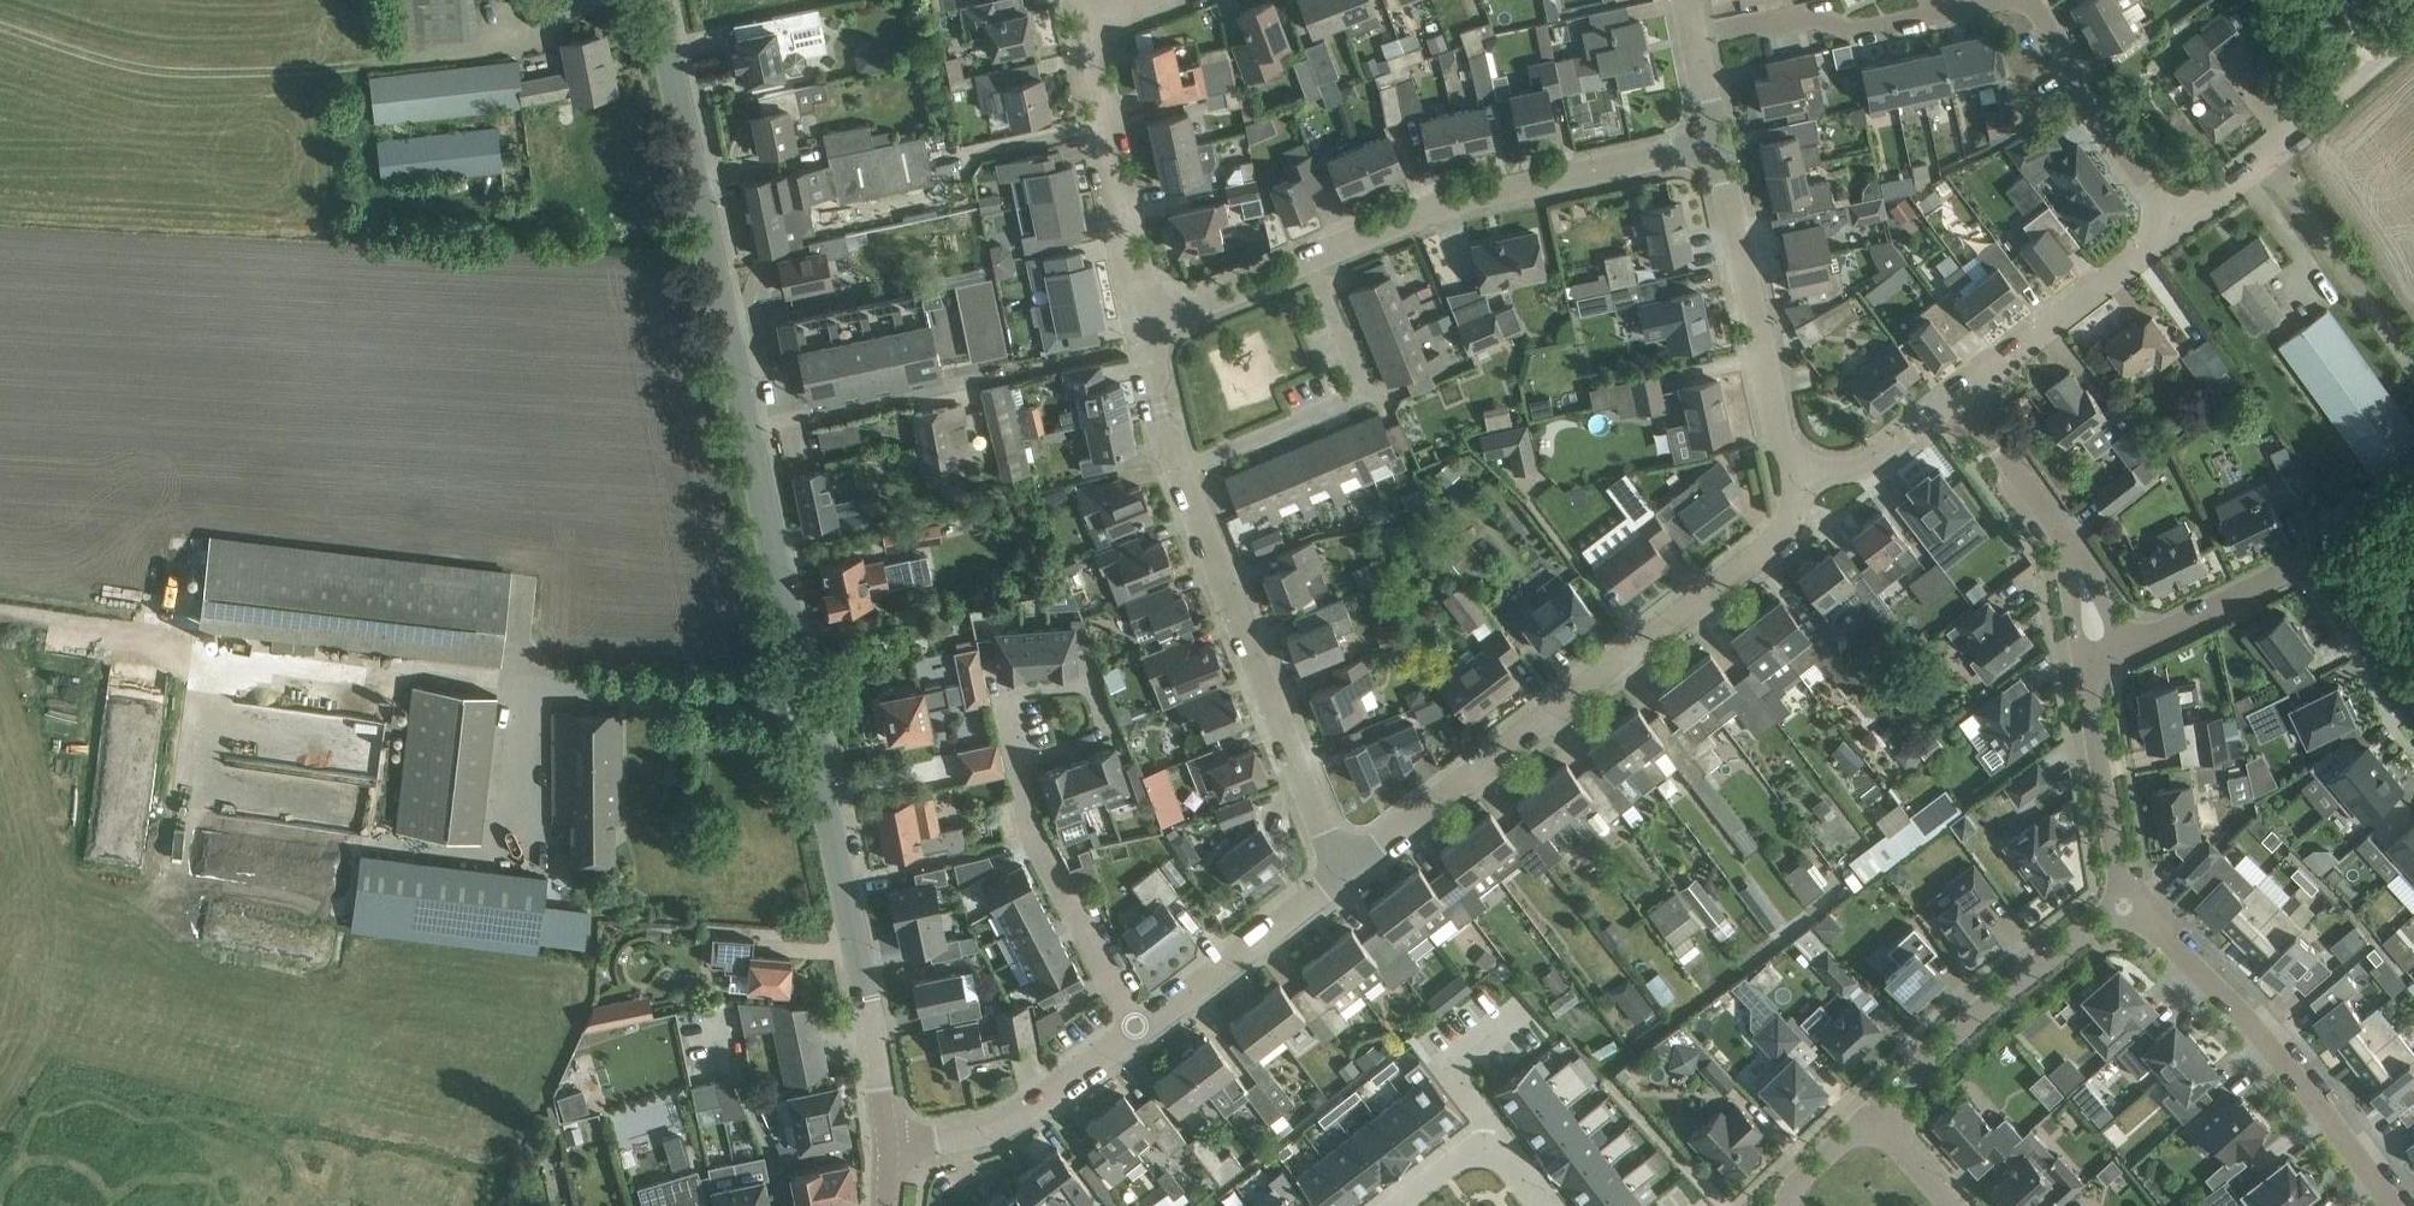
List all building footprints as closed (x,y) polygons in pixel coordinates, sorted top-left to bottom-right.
[(394,38),(470,37),(469,0),(393,0),(394,38)] [(955,0),(940,0),(941,8),(956,5),(955,0)] [(960,7),(967,40),(988,35),(992,54),(1034,45),(1027,10),(997,16),(994,0),(991,0),(960,7)] [(1279,22),(1271,0),(1269,0),(1239,11),(1249,37),(1233,44),(1247,78),(1281,65),(1274,47),(1287,42),(1279,22)] [(1342,18),(1335,0),(1300,0),(1312,30),(1342,18)] [(1342,18),(1347,32),(1367,24),(1365,18),(1375,14),(1370,0),(1335,0),(1342,18)] [(1758,9),(1794,1),(1793,0),(1756,0),(1758,9)] [(2071,6),(2084,29),(2120,8),(2132,0),(2080,0),(2071,6)] [(2242,36),(2227,7),(2201,26),(2202,28),(2183,43),(2192,54),(2175,67),(2193,90),(2204,81),(2211,91),(2207,94),(2214,104),(2199,116),(2215,138),(2252,109),(2221,68),(2225,66),(2217,55),(2242,36)] [(2129,22),(2120,8),(2084,29),(2098,52),(2111,45),(2120,60),(2150,39),(2137,17),(2129,22)] [(787,74),(786,68),(792,72),(801,70),(807,62),(805,52),(796,46),(791,24),(801,22),(805,15),(804,9),(768,16),(771,29),(755,32),(736,36),(739,50),(732,51),(736,68),(747,66),(751,81),(755,80),(757,88),(784,82),(783,75),(787,74)] [(1640,19),(1582,32),(1586,52),(1595,50),(1599,68),(1614,64),(1619,85),(1652,78),(1648,56),(1643,57),(1639,40),(1644,39),(1640,19)] [(1475,25),(1459,30),(1464,43),(1480,37),(1475,25)] [(1977,76),(1989,74),(1991,84),(2006,81),(1995,32),(1969,38),(1977,76)] [(520,81),(522,101),(572,91),(574,99),(616,90),(612,68),(606,69),(599,35),(563,42),(568,71),(520,81)] [(1303,45),(1322,93),(1337,87),(1333,77),(1338,76),(1324,37),(1303,45)] [(1480,37),(1464,43),(1468,54),(1485,48),(1480,37)] [(1942,48),(1950,82),(1963,80),(1964,89),(1979,87),(1979,85),(1977,76),(1969,38),(1941,44),(1942,48)] [(1850,41),(1837,44),(1840,60),(1854,57),(1850,41)] [(1172,43),(1137,50),(1139,61),(1133,62),(1139,90),(1153,87),(1157,104),(1224,90),(1237,87),(1230,55),(1228,56),(1226,45),(1198,51),(1200,62),(1176,66),(1172,43)] [(1551,44),(1539,46),(1542,55),(1553,53),(1551,44)] [(892,65),(888,46),(854,54),(858,72),(892,65)] [(1419,47),(1404,52),(1408,63),(1422,58),(1419,47)] [(1468,54),(1478,96),(1494,93),(1485,48),(1468,54)] [(1950,82),(1942,48),(1915,54),(1925,104),(1938,101),(1935,90),(1950,88),(1950,82)] [(1787,121),(1815,115),(1825,106),(1820,82),(1821,82),(1814,51),(1786,57),(1789,71),(1755,79),(1762,111),(1784,107),(1787,121)] [(1391,69),(1408,63),(1404,52),(1387,58),(1391,69)] [(960,54),(944,57),(948,78),(964,75),(960,54)] [(1912,106),(1925,104),(1915,54),(1888,60),(1897,100),(1910,97),(1912,106)] [(1367,74),(1379,70),(1373,55),(1361,59),(1367,74)] [(1576,55),(1554,60),(1561,90),(1582,86),(1576,55)] [(373,122),(495,108),(523,105),(522,101),(520,81),(518,59),(368,76),(373,122)] [(1511,95),(1520,133),(1554,126),(1547,93),(1561,90),(1554,60),(1527,66),(1533,90),(1511,95)] [(1882,102),(1897,100),(1888,60),(1861,66),(1871,115),(1884,113),(1882,102)] [(1408,63),(1391,69),(1407,118),(1424,112),(1408,63)] [(1009,65),(974,73),(981,107),(1007,101),(1011,120),(1049,113),(1041,75),(1013,81),(1009,65)] [(1407,118),(1391,69),(1374,75),(1389,124),(1407,118)] [(968,74),(964,75),(948,78),(951,89),(970,86),(968,74)] [(795,144),(789,116),(800,114),(799,113),(818,109),(817,101),(831,98),(827,80),(757,95),(761,112),(753,114),(760,152),(795,144)] [(1237,87),(1224,90),(1227,107),(1241,104),(1238,92),(1237,87)] [(1337,87),(1322,93),(1327,105),(1342,100),(1337,87)] [(1238,92),(1241,104),(1244,119),(1255,116),(1249,90),(1238,92)] [(495,108),(497,127),(506,209),(535,205),(523,105),(495,108)] [(1452,113),(1460,149),(1492,142),(1484,106),(1452,113)] [(1989,135),(2009,131),(2004,106),(1983,110),(1989,135)] [(1157,150),(1193,143),(1186,111),(1150,119),(1157,150)] [(1429,156),(1460,149),(1452,113),(1421,120),(1429,156)] [(1820,142),(1815,115),(1787,121),(1790,135),(1760,141),(1767,173),(1804,165),(1804,164),(1821,160),(1817,142),(1820,142)] [(822,132),(827,154),(872,145),(867,122),(822,132)] [(2057,142),(2044,125),(2004,145),(2017,162),(2057,142)] [(377,141),(381,181),(501,167),(497,127),(377,141)] [(829,162),(740,181),(754,251),(803,243),(801,233),(814,230),(807,199),(836,193),(838,200),(931,180),(921,134),(872,145),(827,154),(829,162)] [(1388,134),(1358,146),(1372,180),(1402,168),(1388,134)] [(1211,139),(1193,143),(1157,150),(1164,182),(1196,175),(1198,188),(1213,185),(1210,170),(1215,160),(1211,139)] [(1312,154),(1309,155),(1303,141),(1282,150),(1288,163),(1285,165),(1291,179),(1272,187),(1284,217),(1314,204),(1306,184),(1321,178),(1312,154)] [(2076,141),(2057,156),(2048,163),(2075,198),(2062,208),(2083,236),(2124,204),(2076,141)] [(1372,180),(1358,146),(1328,159),(1342,193),(1372,180)] [(1041,152),(1007,160),(1016,204),(1031,201),(1078,192),(1071,162),(1045,167),(1041,152)] [(1251,159),(1239,161),(1243,180),(1255,177),(1251,159)] [(1926,162),(1911,165),(1913,176),(1928,173),(1926,162)] [(1806,210),(1834,204),(1829,180),(1808,184),(1804,165),(1767,173),(1773,203),(1803,197),(1806,210)] [(1243,180),(1226,183),(1230,202),(1240,200),(1244,215),(1262,212),(1255,177),(1243,180)] [(1037,230),(1022,233),(1026,249),(1060,242),(1057,227),(1084,221),(1078,192),(1031,201),(1037,230)] [(1834,204),(1806,210),(1794,213),(1797,227),(1783,230),(1790,260),(1829,252),(1825,233),(1836,231),(1835,229),(1846,218),(1851,221),(1851,224),(1887,216),(1882,195),(1834,204)] [(1229,218),(1225,200),(1170,211),(1178,249),(1220,240),(1216,221),(1229,218)] [(1665,205),(1642,210),(1653,261),(1690,253),(1689,251),(1686,252),(1683,235),(1686,235),(1679,202),(1670,204),(1670,203),(1665,204),(1665,205)] [(2049,204),(2023,224),(2034,238),(2021,248),(2046,280),(2073,259),(2054,235),(2066,226),(2049,204)] [(1544,273),(1540,255),(1535,231),(1473,245),(1482,286),(1544,273)] [(859,246),(855,232),(809,242),(811,253),(779,260),(786,292),(831,283),(825,257),(847,252),(847,249),(859,246)] [(2281,265),(2275,256),(2261,236),(2244,248),(2246,251),(2237,258),(2235,255),(2214,270),(2235,299),(2244,292),(2268,325),(2285,312),(2261,280),(2281,265)] [(1975,281),(2000,315),(2023,298),(2013,285),(2025,276),(1996,237),(1975,254),(1987,271),(1975,281)] [(1002,242),(988,245),(996,277),(1009,274),(1015,266),(1011,248),(1002,242)] [(1080,248),(1028,259),(1033,286),(1048,282),(1052,300),(1099,290),(1092,261),(1083,263),(1080,248)] [(1829,252),(1790,260),(1786,261),(1792,290),(1806,287),(1809,301),(1828,297),(1842,288),(1839,268),(1842,249),(1829,252)] [(1608,274),(1610,287),(1636,281),(1630,252),(1630,250),(1604,255),(1604,256),(1604,257),(1604,258),(1604,259),(1607,269),(1608,274)] [(1368,283),(1389,274),(1383,260),(1362,268),(1368,283)] [(1936,299),(1958,328),(1970,318),(1979,331),(2000,315),(1975,281),(1962,263),(1943,278),(1951,288),(1936,299)] [(1350,290),(1363,321),(1403,304),(1405,308),(1420,302),(1415,290),(1399,296),(1390,274),(1350,290)] [(1610,287),(1608,274),(1570,281),(1573,295),(1610,287)] [(1006,352),(990,276),(955,284),(958,302),(968,300),(980,357),(1006,352)] [(1886,276),(1872,287),(1880,298),(1894,287),(1886,276)] [(1658,277),(1610,287),(1616,317),(1639,312),(1644,337),(1669,332),(1672,347),(1709,339),(1703,311),(1699,312),(1695,293),(1698,292),(1698,290),(1663,298),(1658,277)] [(804,374),(808,394),(939,366),(925,298),(940,295),(938,287),(778,321),(789,377),(804,374)] [(1056,318),(1041,321),(1041,322),(1047,348),(1100,337),(1097,322),(1105,320),(1099,290),(1052,300),(1056,318)] [(1848,297),(1815,315),(1824,333),(1858,315),(1848,297)] [(1958,328),(1936,299),(1915,315),(1921,323),(1908,333),(1933,366),(1955,349),(1946,337),(1958,328)] [(1363,321),(1375,352),(1415,336),(1417,340),(1432,333),(1427,321),(1412,327),(1405,308),(1403,304),(1363,321)] [(2327,309),(2280,343),(2374,472),(2413,443),(2413,423),(2330,307),(2327,309)] [(1491,311),(1475,318),(1459,325),(1469,349),(1502,335),(1491,311)] [(2180,351),(2153,316),(2140,326),(2135,320),(2107,342),(2130,373),(2144,362),(2146,364),(2155,358),(2161,366),(2180,351)] [(1439,351),(1424,358),(1417,340),(1415,336),(1375,352),(1388,383),(1427,367),(1429,371),(1445,364),(1439,351)] [(1920,371),(1905,352),(1895,340),(1884,349),(1885,351),(1849,379),(1874,411),(1907,386),(1904,383),(1920,371)] [(1084,422),(1126,413),(1119,381),(1106,384),(1100,360),(1061,369),(1067,394),(1078,391),(1081,407),(1060,411),(1063,427),(1084,423),(1084,422)] [(2062,407),(2048,418),(2067,443),(2080,433),(2084,439),(2111,418),(2088,387),(2085,389),(2071,370),(2048,388),(2062,407)] [(1662,405),(1657,374),(1631,379),(1637,409),(1662,405)] [(1613,382),(1588,387),(1593,408),(1617,402),(1619,413),(1637,409),(1631,379),(1613,382)] [(1717,379),(1693,384),(1681,386),(1692,440),(1729,433),(1717,379)] [(1031,470),(1015,405),(1009,381),(981,388),(1003,477),(1031,470)] [(2199,392),(2209,405),(2223,394),(2213,381),(2199,392)] [(1549,395),(1529,400),(1533,416),(1553,411),(1549,395)] [(948,426),(964,424),(960,403),(914,411),(924,470),(926,482),(933,484),(952,481),(957,476),(956,465),(969,462),(965,439),(950,442),(948,426)] [(1379,412),(1352,424),(1368,463),(1374,478),(1375,479),(1406,466),(1399,450),(1395,451),(1379,412)] [(1133,445),(1126,413),(1084,422),(1084,423),(1091,454),(1079,457),(1082,472),(1122,463),(1119,448),(1133,445)] [(2130,465),(2156,445),(2137,421),(2112,441),(2130,465)] [(1374,478),(1368,463),(1352,424),(1321,437),(1338,476),(1356,469),(1362,483),(1374,478)] [(1481,435),(1486,453),(1510,448),(1515,470),(1534,466),(1525,425),(1481,435)] [(1290,449),(1307,489),(1325,481),(1332,496),(1344,491),(1338,476),(1321,437),(1290,449)] [(1313,504),(1307,489),(1290,449),(1260,462),(1277,502),(1295,494),(1302,509),(1313,504)] [(1672,497),(1702,537),(1739,509),(1729,496),(1740,487),(1720,461),(1672,497)] [(1283,517),(1277,502),(1260,462),(1226,476),(1242,516),(1265,507),(1271,522),(1283,517)] [(2147,485),(2133,467),(2132,466),(2094,495),(2109,514),(2147,485)] [(826,468),(793,475),(804,527),(837,520),(836,515),(826,468)] [(1977,515),(1941,468),(1932,475),(1929,471),(1909,486),(1924,505),(1922,507),(1930,518),(1932,516),(1933,518),(1918,529),(1917,528),(1916,529),(1946,568),(1947,567),(1946,565),(1962,552),(1950,536),(1977,515)] [(2300,495),(2285,476),(2282,473),(2216,505),(2239,552),(2287,529),(2276,507),(2300,495)] [(1652,510),(1668,496),(1650,474),(1634,487),(1649,507),(1652,510)] [(1083,524),(1094,551),(1117,542),(1112,529),(1151,513),(1139,484),(1125,490),(1119,477),(1076,494),(1087,522),(1083,524)] [(1403,495),(1408,508),(1427,501),(1421,487),(1403,495)] [(1344,491),(1332,496),(1335,505),(1348,500),(1344,491)] [(1371,501),(1367,510),(1371,519),(1386,512),(1380,498),(1371,501)] [(1313,504),(1302,509),(1305,517),(1317,512),(1313,504)] [(1641,527),(1594,563),(1619,595),(1648,572),(1651,576),(1668,563),(1656,546),(1671,535),(1652,510),(1649,507),(1635,518),(1641,527)] [(865,509),(836,515),(837,520),(840,534),(869,528),(865,509)] [(1919,559),(1897,530),(1882,510),(1853,533),(1875,562),(1890,551),(1905,570),(1919,559)] [(924,524),(928,542),(942,539),(938,521),(924,524)] [(885,550),(912,545),(910,532),(909,527),(882,531),(885,550)] [(1278,528),(1251,539),(1257,552),(1284,541),(1278,528)] [(2193,532),(2141,557),(2158,592),(2210,567),(2193,532)] [(200,627),(501,660),(511,567),(210,534),(200,627)] [(1117,542),(1094,551),(1101,571),(1119,564),(1127,585),(1172,568),(1161,540),(1142,547),(1137,534),(1117,542)] [(1458,569),(1479,554),(1466,536),(1445,551),(1458,569)] [(1309,540),(1307,541),(1284,549),(1290,563),(1263,574),(1276,606),(1327,585),(1309,540)] [(1799,575),(1822,604),(1831,617),(1860,595),(1877,618),(1891,608),(1860,568),(1849,577),(1830,551),(1815,562),(1814,560),(1808,560),(1800,565),(1800,570),(1802,572),(1799,575)] [(861,555),(845,558),(821,564),(826,589),(824,589),(817,598),(819,607),(829,612),(871,603),(869,593),(888,589),(888,586),(914,581),(909,556),(882,562),(881,558),(862,562),(861,555)] [(1938,561),(1910,584),(1927,606),(1956,584),(1938,561)] [(1442,597),(1467,630),(1489,613),(1463,580),(1442,597)] [(1597,618),(1582,599),(1568,580),(1532,608),(1527,601),(1513,612),(1542,650),(1591,613),(1595,619),(1597,618)] [(1978,580),(1965,590),(1973,600),(1986,590),(1978,580)] [(1168,582),(1151,589),(1123,600),(1133,625),(1133,630),(1136,637),(1141,640),(1159,633),(1164,644),(1179,638),(1192,633),(1187,622),(1193,620),(1182,592),(1173,596),(1168,582)] [(1339,597),(1316,606),(1294,615),(1299,628),(1287,633),(1300,667),(1341,651),(1335,635),(1352,628),(1339,597)] [(1779,598),(1756,616),(1797,669),(1813,657),(1806,648),(1813,643),(1779,598)] [(1998,615),(1987,600),(1949,630),(1963,648),(1971,642),(1979,652),(1971,658),(1986,678),(2017,654),(2014,651),(2030,639),(2007,608),(1998,615)] [(2288,691),(2289,692),(2317,678),(2303,659),(2315,650),(2286,612),(2259,632),(2270,647),(2260,654),(2288,691)] [(1771,685),(1759,694),(1777,719),(1791,708),(1779,694),(1786,689),(1780,682),(1797,669),(1756,616),(1732,634),(1771,685)] [(1432,673),(1440,683),(1467,718),(1517,679),(1504,661),(1518,650),(1498,624),(1477,640),(1484,649),(1476,655),(1468,645),(1432,673)] [(1049,671),(1077,669),(1074,625),(1046,627),(1049,670),(1049,671)] [(1025,672),(1049,670),(1046,627),(1022,629),(1025,672)] [(1377,634),(1382,648),(1399,640),(1394,627),(1377,634)] [(1022,629),(994,630),(997,674),(1025,673),(1025,672),(1022,629)] [(1164,644),(1157,647),(1142,653),(1153,682),(1171,675),(1176,689),(1177,688),(1182,698),(1195,693),(1213,686),(1209,676),(1222,670),(1211,641),(1185,652),(1179,638),(1164,644)] [(1828,638),(1815,648),(1836,675),(1849,664),(1828,638)] [(903,735),(904,742),(933,737),(926,707),(965,699),(966,707),(988,702),(976,643),(952,649),(958,680),(940,684),(940,682),(926,685),(927,687),(922,688),(891,695),(889,692),(886,692),(884,692),(882,693),(881,697),(890,738),(903,735)] [(1756,735),(1777,719),(1759,694),(1747,678),(1736,686),(1710,652),(1685,672),(1718,716),(1733,705),(1756,735)] [(1337,682),(1310,693),(1323,724),(1342,716),(1346,722),(1369,713),(1359,689),(1372,684),(1361,657),(1332,669),(1337,682)] [(1896,667),(1871,685),(1884,703),(1909,685),(1896,667)] [(1704,772),(1722,758),(1712,744),(1715,742),(1707,731),(1722,720),(1718,716),(1685,672),(1659,691),(1682,722),(1672,730),(1704,772)] [(2184,722),(2177,683),(2141,689),(2144,708),(2141,709),(2144,728),(2148,727),(2151,746),(2196,738),(2200,762),(2230,757),(2223,715),(2184,722)] [(2301,719),(2311,740),(2357,718),(2340,683),(2290,708),(2284,695),(2289,692),(2288,691),(2256,706),(2249,710),(2249,712),(2251,711),(2264,737),(2301,719)] [(496,695),(413,685),(399,810),(397,828),(478,837),(485,780),(496,695)] [(1195,693),(1182,698),(1173,702),(1182,725),(1198,719),(1204,735),(1242,721),(1232,694),(1218,699),(1213,686),(1195,693)] [(2001,689),(1974,709),(1985,724),(1981,726),(1991,739),(1975,752),(1990,771),(2047,729),(2034,711),(2042,705),(2031,689),(2012,704),(2001,689)] [(2249,692),(2235,699),(2238,715),(2247,711),(2249,710),(2256,706),(2249,692)] [(1638,708),(1613,727),(1656,784),(1657,783),(1656,781),(1677,765),(1745,853),(1759,843),(1746,826),(1709,779),(1704,772),(1672,730),(1659,713),(1648,721),(1638,708)] [(552,821),(569,821),(569,858),(614,859),(615,821),(622,821),(621,710),(551,710),(552,821)] [(1421,741),(1412,721),(1367,741),(1344,750),(1359,783),(1379,775),(1373,762),(1386,756),(1392,769),(1398,770),(1411,760),(1406,748),(1421,741)] [(1598,759),(1587,768),(1620,811),(1632,802),(1630,800),(1643,790),(1645,793),(1656,784),(1613,727),(1588,746),(1598,759)] [(1848,770),(1861,757),(1842,737),(1829,749),(1848,770)] [(2353,738),(2310,766),(2341,802),(2387,764),(2369,743),(2362,749),(2353,738)] [(1222,743),(1199,752),(1184,758),(1196,789),(1213,782),(1218,793),(1265,775),(1253,746),(1227,756),(1222,743)] [(960,753),(966,781),(1002,774),(997,745),(960,753)] [(1089,755),(1089,756),(1104,797),(1107,806),(1133,797),(1121,764),(1115,746),(1089,755)] [(2263,751),(2244,759),(2248,770),(2231,777),(2240,798),(2276,783),(2263,751)] [(1066,764),(1080,805),(1104,797),(1089,756),(1066,764)] [(1135,760),(1121,764),(1133,797),(1146,792),(1135,760)] [(1039,772),(1057,824),(1083,814),(1080,805),(1066,764),(1066,763),(1039,772)] [(1620,811),(1587,768),(1576,776),(1566,763),(1541,782),(1585,839),(1597,830),(1598,831),(1604,832),(1609,828),(1609,822),(1608,820),(1620,811)] [(2037,763),(2018,777),(2016,775),(2003,785),(2018,806),(2032,796),(2030,793),(2049,779),(2037,763)] [(2387,764),(2341,802),(2358,822),(2367,815),(2377,826),(2377,827),(2407,802),(2396,790),(2404,784),(2387,764)] [(1165,766),(1142,775),(1161,824),(1184,816),(1165,766)] [(1526,814),(1516,822),(1548,865),(1562,854),(1544,831),(1554,823),(1573,848),(1585,839),(1541,782),(1516,801),(1526,814)] [(2192,782),(2178,785),(2154,789),(2163,841),(2176,839),(2177,849),(2186,857),(2177,867),(2193,882),(2223,851),(2207,835),(2204,838),(2201,835),(2192,782)] [(1946,788),(1907,816),(1925,841),(1949,823),(1963,811),(1946,788)] [(931,794),(899,801),(875,806),(886,857),(923,850),(923,849),(947,844),(948,850),(967,846),(962,824),(938,829),(931,794)] [(1214,808),(1221,825),(1252,813),(1245,795),(1214,808)] [(2368,833),(2400,869),(2413,857),(2413,810),(2407,802),(2377,827),(2377,826),(2368,833)] [(1965,810),(1963,811),(1949,823),(1961,839),(1977,827),(1965,810)] [(1490,812),(1465,831),(1490,863),(1514,845),(1519,851),(1516,854),(1534,876),(1548,865),(1516,822),(1505,831),(1490,812)] [(2060,849),(2053,840),(2063,833),(2049,814),(2035,824),(2034,822),(2005,844),(2027,874),(2031,871),(2044,889),(2069,870),(2056,852),(2060,849)] [(1925,841),(1907,816),(1886,832),(1869,845),(1886,869),(1896,862),(1899,859),(1925,841)] [(1258,827),(1239,841),(1220,856),(1244,888),(1273,866),(1271,863),(1280,856),(1258,827)] [(2284,838),(2274,828),(2263,838),(2274,849),(2284,838)] [(1450,863),(1439,872),(1473,915),(1487,904),(1479,894),(1500,876),(1490,863),(1465,831),(1440,850),(1450,863)] [(1169,841),(1185,863),(1197,854),(1182,832),(1169,841)] [(1867,884),(1886,869),(1869,845),(1848,861),(1867,884)] [(1082,864),(1069,868),(1069,869),(1071,873),(1073,875),(1078,885),(1079,888),(1099,880),(1089,847),(1078,852),(1082,864)] [(2218,925),(2257,884),(2223,851),(2193,882),(2206,895),(2197,904),(2218,925)] [(2306,859),(2321,874),(2337,861),(2329,851),(2316,851),(2306,859)] [(360,852),(351,930),(537,950),(546,877),(360,852)] [(2400,869),(2413,884),(2413,857),(2400,869)] [(1797,858),(1780,873),(1804,900),(1821,885),(1797,858)] [(1905,869),(1898,860),(1896,862),(1886,869),(1895,881),(1904,874),(1905,869)] [(995,908),(1034,887),(1022,863),(982,884),(995,908)] [(1996,893),(1981,874),(1974,863),(1946,884),(1957,897),(1936,913),(1967,955),(1994,935),(1975,909),(1996,893)] [(918,884),(889,890),(895,921),(896,921),(896,920),(938,911),(938,912),(939,912),(933,882),(946,880),(943,865),(915,871),(918,884)] [(1172,886),(1157,867),(1156,865),(1130,884),(1150,910),(1125,930),(1148,960),(1169,944),(1167,941),(1184,928),(1159,896),(1172,886)] [(2303,883),(2310,876),(2299,866),(2292,873),(2303,883)] [(2335,866),(2327,875),(2335,882),(2343,874),(2335,866)] [(1419,867),(1394,886),(1429,932),(1450,915),(1459,926),(1473,915),(1439,872),(1429,880),(1419,867)] [(2412,907),(2413,905),(2413,887),(2396,870),(2385,882),(2412,907)] [(1679,888),(1707,923),(1710,927),(1726,915),(1696,876),(1679,888)] [(2320,886),(2310,876),(2303,883),(2313,893),(2320,886)] [(2259,882),(2257,884),(2222,921),(2244,943),(2282,904),(2259,882)] [(1675,890),(1647,911),(1673,944),(1700,923),(1698,921),(1699,920),(1703,926),(1707,923),(1679,888),(1676,884),(1673,887),(1675,890)] [(1383,924),(1372,933),(1405,976),(1420,964),(1407,948),(1429,932),(1394,886),(1369,905),(1383,924)] [(1007,931),(1046,911),(1034,889),(1035,888),(1034,887),(995,908),(1007,931)] [(2304,927),(2282,904),(2244,943),(2265,964),(2299,932),(2304,927)] [(938,911),(896,920),(896,921),(903,950),(929,944),(932,958),(960,952),(957,937),(944,940),(938,912),(938,911)] [(1020,955),(1058,935),(1046,911),(1007,931),(1020,955)] [(1942,978),(1935,970),(1925,960),(1936,949),(1913,924),(1887,949),(1899,962),(1884,976),(1912,1006),(1942,978)] [(1856,976),(1808,927),(1793,939),(1841,990),(1856,976)] [(2369,939),(2360,927),(2352,934),(2362,945),(2369,939)] [(1351,928),(1326,947),(1361,992),(1383,975),(1392,987),(1405,976),(1372,933),(1361,941),(1351,928)] [(2319,952),(2299,932),(2265,964),(2262,968),(2283,989),(2293,978),(2306,991),(2333,968),(2318,953),(2319,952)] [(729,988),(787,992),(790,957),(752,954),(753,938),(712,935),(710,963),(724,964),(724,969),(731,969),(729,988)] [(1032,978),(1071,957),(1071,956),(1070,957),(1058,935),(1020,955),(1032,978)] [(2348,942),(2338,951),(2344,959),(2355,950),(2348,942)] [(2375,946),(2368,952),(2377,963),(2385,957),(2375,946)] [(1361,992),(1326,947),(1301,966),(1311,980),(1300,988),(1335,1032),(1349,1021),(1340,1009),(1361,992)] [(1084,981),(1071,957),(1032,978),(1045,1002),(1084,981)] [(2377,963),(2372,968),(2383,982),(2397,971),(2385,957),(2377,963)] [(2120,969),(2118,966),(2097,983),(2095,980),(2083,991),(2085,994),(2082,996),(2098,1015),(2083,1028),(2106,1054),(2139,1024),(2127,1010),(2143,995),(2131,981),(2134,978),(2123,966),(2120,969)] [(960,970),(913,980),(920,1010),(949,1004),(952,1019),(980,1013),(977,997),(966,1000),(960,970)] [(1658,970),(1645,980),(1662,1003),(1676,993),(1658,970)] [(2315,1020),(2334,1043),(2338,1040),(2364,1018),(2347,997),(2359,987),(2346,971),(2311,1000),(2324,1013),(2315,1020)] [(1744,974),(1730,985),(1750,1006),(1749,1025),(1755,1031),(1753,1033),(1774,1055),(1775,1057),(1778,1060),(1752,1084),(1758,1090),(1768,1100),(1772,1096),(1792,1117),(1817,1093),(1813,1088),(1820,1082),(1801,1062),(1787,1047),(1800,1034),(1801,1034),(1786,1018),(1778,1010),(1744,974)] [(1609,995),(1636,1021),(1653,1004),(1626,978),(1609,995)] [(1279,983),(1254,1002),(1279,1034),(1303,1016),(1323,1041),(1335,1032),(1300,988),(1290,996),(1279,983)] [(1448,1004),(1452,1000),(1441,986),(1427,998),(1438,1011),(1447,1004),(1448,1004)] [(582,1030),(636,1019),(631,997),(594,1005),(582,1030)] [(1882,1029),(1866,1011),(1853,999),(1834,1017),(1820,1001),(1800,1020),(1816,1037),(1820,1033),(1847,1062),(1882,1029)] [(776,1025),(788,1082),(827,1073),(817,1027),(816,1027),(812,1005),(737,1000),(745,1032),(776,1025)] [(1261,1085),(1282,1112),(1294,1103),(1255,1053),(1279,1034),(1254,1002),(1229,1021),(1240,1035),(1229,1043),(1261,1085)] [(1035,1045),(1027,1004),(996,1011),(1000,1032),(981,1036),(977,1019),(937,1027),(944,1058),(945,1058),(948,1072),(968,1068),(967,1060),(1006,1053),(1005,1052),(1035,1045)] [(1057,1005),(1036,1017),(1040,1039),(1065,1020),(1057,1005)] [(2364,1018),(2338,1040),(2357,1064),(2399,1031),(2379,1006),(2364,1018)] [(1700,1065),(1698,1067),(1722,1092),(1735,1079),(1681,1022),(1652,1044),(1664,1057),(1665,1056),(1670,1058),(1668,1065),(1693,1072),(1695,1064),(1700,1065)] [(2164,1073),(2199,1043),(2189,1031),(2184,1034),(2173,1022),(2155,1038),(2145,1026),(2116,1052),(2137,1076),(2154,1061),(2164,1073)] [(2357,1064),(2376,1088),(2413,1060),(2413,1050),(2399,1031),(2357,1064)] [(1209,1037),(1182,1058),(1205,1089),(1210,1094),(1223,1085),(1233,1098),(1246,1087),(1209,1037)] [(2209,1054),(2199,1043),(2164,1073),(2175,1085),(2161,1096),(2183,1121),(2212,1095),(2201,1083),(2216,1071),(2205,1058),(2209,1054)] [(1580,1053),(1572,1059),(1580,1070),(1588,1064),(1580,1053)] [(1493,1090),(1516,1119),(1580,1070),(1572,1059),(1569,1056),(1544,1075),(1532,1059),(1493,1090)] [(1192,1099),(1205,1089),(1182,1058),(1155,1079),(1178,1109),(1179,1109),(1193,1128),(1206,1118),(1192,1099)] [(1392,1058),(1381,1066),(1387,1074),(1399,1065),(1392,1058)] [(2372,1091),(2390,1115),(2398,1109),(2409,1122),(2413,1118),(2413,1065),(2412,1062),(2372,1091)] [(2056,1078),(2065,1089),(2083,1073),(2074,1063),(2056,1078)] [(1580,1070),(1589,1081),(1597,1075),(1588,1064),(1580,1070)] [(1624,1065),(1616,1072),(1623,1079),(1630,1073),(1624,1065)] [(1381,1066),(1369,1075),(1376,1083),(1387,1074),(1381,1066)] [(1589,1081),(1580,1070),(1516,1119),(1537,1147),(1538,1148),(1602,1098),(1601,1097),(1576,1117),(1566,1103),(1590,1083),(1589,1081)] [(1429,1072),(1401,1093),(1434,1135),(1461,1114),(1429,1072)] [(714,1079),(720,1103),(740,1099),(730,1076),(714,1079)] [(696,1108),(720,1103),(714,1079),(691,1084),(696,1108)] [(2086,1081),(2072,1093),(2095,1118),(2108,1106),(2086,1081)] [(838,1082),(788,1092),(794,1120),(843,1109),(838,1082)] [(2054,1084),(2040,1096),(2048,1105),(2062,1093),(2054,1084)] [(1286,1117),(1282,1112),(1261,1085),(1248,1095),(1272,1127),(1286,1117)] [(580,1090),(559,1097),(565,1115),(586,1107),(580,1090)] [(1117,1126),(1134,1148),(1153,1133),(1167,1152),(1185,1139),(1151,1094),(1134,1107),(1124,1094),(1115,1100),(1109,1092),(1100,1099),(1119,1123),(1117,1126)] [(1401,1093),(1375,1113),(1408,1155),(1434,1135),(1401,1093)] [(2233,1104),(2229,1099),(2223,1093),(2184,1127),(2204,1150),(2212,1143),(2228,1161),(2235,1154),(2237,1157),(2262,1135),(2260,1132),(2267,1126),(2242,1097),(2233,1104)] [(1932,1123),(1945,1137),(1942,1140),(1963,1164),(1982,1146),(1994,1159),(2022,1134),(2004,1115),(1992,1126),(1963,1095),(1932,1123)] [(1612,1112),(1602,1098),(1538,1148),(1537,1147),(1535,1149),(1558,1179),(1560,1178),(1560,1177),(1624,1127),(1623,1126),(1609,1137),(1598,1145),(1588,1131),(1598,1123),(1612,1112)] [(1119,1123),(1100,1099),(1092,1105),(1098,1113),(1087,1122),(1091,1128),(1079,1137),(1112,1180),(1141,1157),(1134,1148),(1117,1126),(1119,1123)] [(1340,1099),(1329,1108),(1335,1116),(1346,1106),(1340,1099)] [(1762,1130),(1746,1112),(1737,1103),(1725,1115),(1719,1109),(1689,1137),(1710,1159),(1714,1156),(1732,1175),(1758,1150),(1750,1141),(1762,1130)] [(545,1136),(561,1132),(552,1105),(545,1106),(548,1115),(542,1116),(545,1136)] [(1329,1108),(1318,1117),(1324,1124),(1335,1116),(1329,1108)] [(843,1109),(794,1120),(799,1147),(811,1144),(849,1136),(843,1109)] [(1375,1113),(1349,1134),(1381,1176),(1383,1178),(1409,1157),(1408,1155),(1375,1113)] [(563,1123),(567,1143),(582,1140),(577,1120),(563,1123)] [(1635,1141),(1624,1127),(1560,1177),(1560,1178),(1582,1205),(1646,1156),(1645,1155),(1620,1174),(1610,1160),(1635,1141)] [(1220,1157),(1200,1131),(1187,1141),(1219,1182),(1242,1165),(1231,1149),(1220,1157)] [(1349,1134),(1323,1154),(1355,1196),(1381,1176),(1349,1134)] [(1287,1141),(1276,1150),(1282,1158),(1294,1148),(1287,1141)] [(823,1142),(811,1144),(813,1156),(825,1154),(823,1142)] [(1091,1191),(1057,1146),(1017,1177),(1021,1183),(1007,1194),(1003,1188),(979,1205),(1071,1205),(1091,1191)] [(2019,1156),(2002,1172),(2005,1176),(1990,1189),(2005,1205),(2022,1205),(2044,1186),(2060,1204),(2085,1181),(2058,1152),(2041,1168),(2025,1151),(2019,1156)] [(733,1161),(735,1169),(743,1205),(770,1205),(764,1178),(769,1177),(764,1154),(733,1161)] [(1295,1175),(1319,1205),(1342,1205),(1355,1196),(1323,1154),(1295,1175)] [(1582,1205),(1642,1205),(1644,1205),(1643,1203),(1632,1189),(1646,1178),(1657,1169),(1646,1156),(1582,1205)] [(1078,1166),(1109,1205),(1110,1205),(1111,1205),(1113,1205),(1124,1205),(1087,1159),(1078,1166)] [(2286,1159),(2243,1191),(2255,1205),(2291,1205),(2314,1188),(2311,1184),(2313,1180),(2313,1176),(2311,1172),(2306,1171),(2302,1172),(2298,1167),(2295,1170),(2286,1159)] [(849,1160),(820,1166),(828,1205),(845,1201),(844,1197),(856,1194),(849,1160)] [(708,1166),(709,1173),(712,1187),(714,1195),(716,1205),(743,1205),(738,1182),(735,1169),(733,1161),(708,1166)] [(820,1166),(791,1172),(798,1205),(828,1205),(820,1166)] [(1263,1205),(1292,1205),(1287,1200),(1299,1191),(1281,1168),(1268,1178),(1279,1193),(1263,1205)] [(1139,1205),(1174,1205),(1184,1200),(1168,1169),(1158,1175),(1167,1192),(1139,1205)] [(696,1170),(639,1188),(644,1205),(707,1205),(696,1170)] [(2198,1198),(2187,1205),(2231,1205),(2240,1199),(2225,1179),(2198,1198)]
